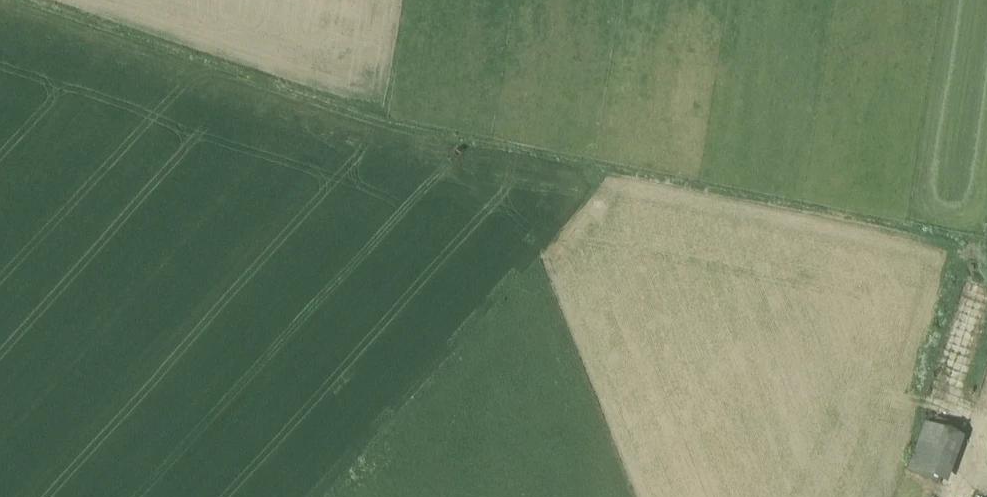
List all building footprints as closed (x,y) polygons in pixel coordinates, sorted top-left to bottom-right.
[(947,487),(965,440),(925,425),(907,472),(947,487)]
